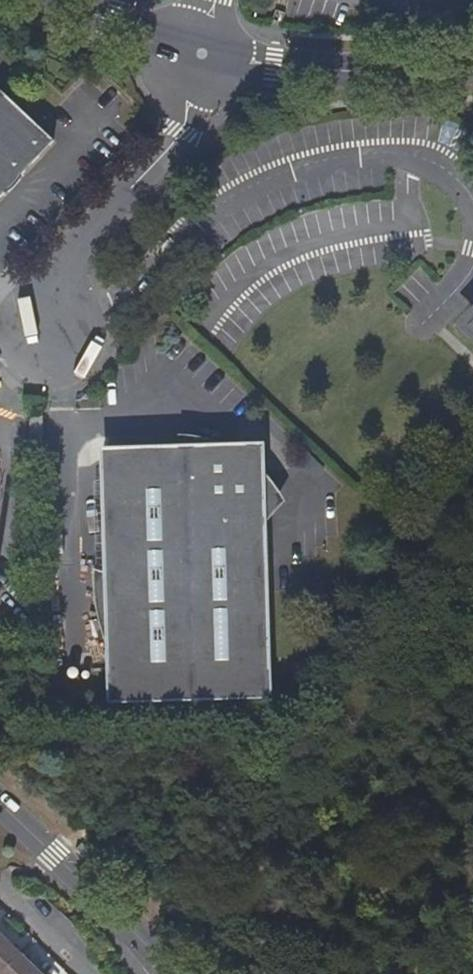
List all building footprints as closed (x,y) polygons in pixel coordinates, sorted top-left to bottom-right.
[(1,89),(0,90),(0,202),(57,142),(1,89)] [(266,618),(265,573),(264,539),(250,526),(282,495),(265,473),(253,462),(244,456),(225,445),(208,440),(198,438),(175,461),(166,451),(132,453),(105,454),(106,489),(107,533),(108,568),(108,575),(93,567),(93,593),(95,608),(100,628),(104,643),(115,667),(110,670),(111,702),(155,700),(242,698),(269,697),(267,665),(266,618)] [(0,937),(0,973),(2,973),(19,956),(0,937)] [(20,955),(19,956),(2,973),(38,973),(20,955)]
